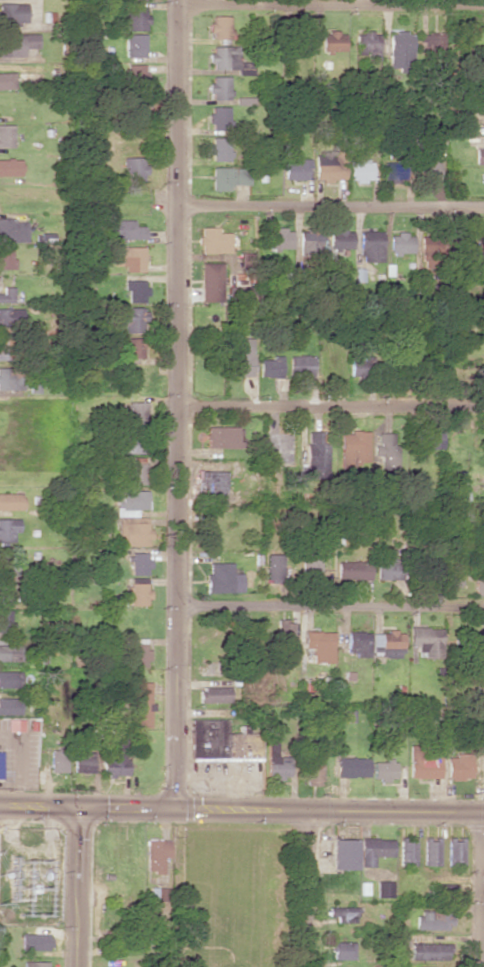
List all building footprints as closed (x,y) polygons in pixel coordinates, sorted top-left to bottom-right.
[(25,3),(0,3),(0,24),(25,24),(25,3)] [(126,30),(147,30),(146,6),(126,6),(126,30)] [(230,38),(230,15),(209,16),(210,39),(230,38)] [(321,31),(321,50),(343,51),(343,32),(321,31)] [(356,31),(355,53),(367,53),(366,59),(377,60),(378,32),(356,31)] [(389,32),(388,67),(397,68),(397,70),(411,71),(412,32),(389,32)] [(0,33),(0,57),(23,57),(23,47),(37,47),(37,34),(0,33)] [(145,34),(125,34),(125,56),(145,57),(145,34)] [(443,58),(443,34),(423,34),(424,58),(443,58)] [(237,46),(210,46),(210,69),(236,69),(237,46)] [(147,85),(147,64),(126,65),(126,85),(147,85)] [(13,88),(12,72),(0,73),(0,89),(13,88)] [(210,99),(230,99),(230,76),(210,76),(210,99)] [(209,107),(210,130),(229,130),(229,106),(209,107)] [(0,124),(0,147),(12,147),(12,124),(0,124)] [(229,137),(210,137),(210,161),(230,161),(229,137)] [(475,147),(474,164),(483,164),(483,147),(475,147)] [(345,180),(344,149),(331,149),(331,155),(315,155),(316,181),(345,180)] [(145,157),(123,157),(124,182),(145,182),(145,157)] [(20,175),(19,159),(0,159),(0,176),(20,175)] [(419,159),(419,179),(437,179),(438,159),(419,159)] [(284,180),(310,181),(310,160),(284,160),(284,180)] [(371,181),(371,160),(348,161),(348,181),(371,181)] [(405,182),(405,161),(382,161),(382,181),(405,182)] [(229,190),(230,184),(250,184),(250,167),(212,167),(212,190),(229,190)] [(25,220),(0,219),(0,241),(24,242),(25,220)] [(145,239),(145,225),(133,226),(133,219),(109,220),(109,240),(145,239)] [(230,252),(229,233),(218,233),(218,227),(200,227),(201,253),(230,252)] [(269,229),(268,248),(291,249),(292,229),(269,229)] [(329,248),(352,248),(351,229),(328,229),(329,248)] [(382,261),(381,230),(359,231),(360,262),(382,261)] [(299,255),(312,256),(313,232),(299,231),(299,255)] [(389,254),(412,253),(412,233),(389,234),(389,254)] [(420,258),(445,258),(445,233),(432,233),(432,236),(421,236),(420,258)] [(11,245),(0,245),(0,269),(12,269),(11,245)] [(144,247),(113,246),(113,265),(125,265),(125,271),(144,271),(144,247)] [(223,263),(201,262),(200,301),(222,301),(223,263)] [(144,280),(124,280),(124,291),(128,291),(128,302),(144,302),(144,280)] [(4,293),(0,293),(0,302),(13,301),(12,291),(4,292),(4,293)] [(124,332),(143,332),(142,307),(110,307),(111,325),(124,325),(124,332)] [(0,308),(0,326),(20,326),(21,308),(0,308)] [(142,357),(141,337),(124,337),(124,343),(116,343),(117,357),(142,357)] [(228,375),(251,376),(252,338),(229,338),(228,375)] [(312,355),(289,355),(289,376),(312,376),(312,355)] [(259,358),(259,377),(282,377),(281,357),(259,358)] [(350,376),(370,376),(370,359),(350,358),(350,376)] [(16,367),(0,368),(0,389),(17,389),(16,367)] [(146,401),(124,402),(124,412),(127,412),(127,423),(146,423),(146,401)] [(207,448),(238,447),(237,426),(206,427),(207,448)] [(421,432),(421,427),(408,428),(408,450),(442,449),(441,431),(421,432)] [(340,464),(367,464),(368,432),(341,431),(340,464)] [(304,432),(307,473),(328,472),(326,442),(322,443),(321,432),(304,432)] [(398,469),(398,444),(393,444),(393,432),(374,432),(373,468),(398,469)] [(118,437),(117,453),(135,453),(135,438),(118,437)] [(129,484),(144,484),(144,463),(130,463),(129,484)] [(221,471),(198,470),(197,491),(220,492),(221,471)] [(115,516),(136,516),(136,509),(146,509),(146,491),(115,491),(115,516)] [(21,509),(20,493),(0,493),(0,509),(21,509)] [(116,517),(117,545),(147,545),(146,517),(116,517)] [(0,518),(0,541),(13,541),(13,532),(18,532),(18,519),(0,518)] [(377,579),(404,578),(404,569),(397,569),(396,548),(376,549),(377,579)] [(301,574),(320,574),(319,552),(301,552),(301,574)] [(128,575),(147,574),(147,553),(128,553),(128,575)] [(265,554),(266,582),(284,582),(283,554),(265,554)] [(337,561),(337,579),(369,579),(369,561),(337,561)] [(208,562),(209,573),(205,573),(205,593),(241,592),(241,573),(231,573),(231,562),(208,562)] [(475,578),(476,595),(483,595),(483,578),(475,578)] [(13,602),(13,581),(0,580),(0,601),(13,602)] [(128,605),(147,605),(147,583),(127,583),(128,605)] [(0,609),(0,630),(10,630),(9,609),(0,609)] [(292,648),(292,619),(276,619),(275,647),(292,648)] [(441,627),(410,627),(409,646),(418,646),(418,657),(441,657),(441,627)] [(332,662),(333,632),(303,631),(303,648),(312,648),(312,662),(332,662)] [(346,652),(355,652),(354,657),(368,657),(369,631),(347,631),(346,652)] [(372,632),(372,656),(402,656),(401,631),(372,632)] [(147,643),(135,643),(135,638),(126,638),(126,666),(146,666),(146,659),(147,660),(147,643)] [(18,644),(0,645),(0,661),(19,661),(18,644)] [(483,674),(483,650),(474,650),(475,674),(483,674)] [(0,671),(0,687),(19,687),(19,671),(0,671)] [(150,727),(151,682),(133,682),(132,727),(150,727)] [(198,687),(198,703),(229,702),(229,686),(198,687)] [(19,698),(0,698),(0,714),(19,714),(19,698)] [(23,718),(7,718),(7,731),(23,731),(23,718)] [(226,719),(190,719),(190,758),(260,759),(260,734),(248,734),(248,726),(240,726),(240,733),(226,732),(226,719)] [(122,775),(124,737),(102,736),(101,774),(122,775)] [(267,778),(289,777),(288,756),(277,756),(277,742),(267,742),(267,778)] [(440,778),(441,747),(409,746),(408,777),(440,778)] [(49,750),(50,772),(65,772),(65,750),(49,750)] [(72,772),(92,773),(92,752),(83,752),(83,755),(72,755),(72,772)] [(447,754),(447,780),(471,779),(471,754),(447,754)] [(369,757),(337,757),(337,776),(369,777),(369,757)] [(321,786),(322,760),(305,760),(304,785),(321,786)] [(373,760),(372,780),(394,780),(394,760),(373,760)] [(399,865),(414,865),(414,837),(399,837),(399,865)] [(438,837),(422,837),(423,866),(438,866),(438,837)] [(462,865),(462,837),(446,837),(447,866),(462,865)] [(359,866),(372,866),(372,856),(391,856),(391,838),(360,838),(359,866)] [(146,871),(162,870),(162,858),(170,858),(170,839),(145,839),(146,871)] [(356,839),(331,839),(330,869),(356,869),(356,839)] [(391,880),(375,881),(376,898),(391,897),(391,880)] [(354,907),(327,906),(327,916),(336,916),(336,922),(353,923),(354,907)] [(415,929),(450,930),(450,911),(416,910),(415,929)] [(49,934),(21,933),(20,949),(49,950),(49,934)] [(353,959),(352,942),(331,942),(331,960),(353,959)] [(409,959),(446,960),(446,944),(409,943),(409,959)]
